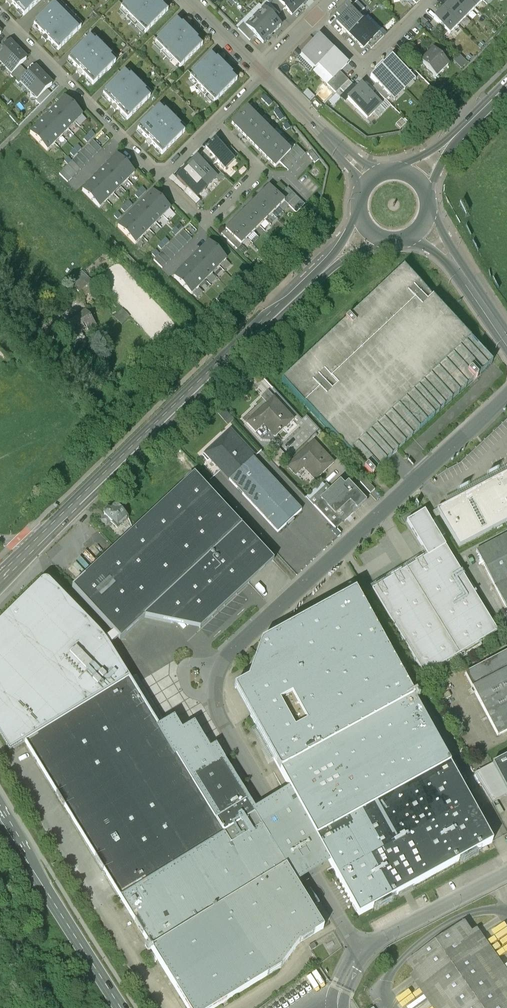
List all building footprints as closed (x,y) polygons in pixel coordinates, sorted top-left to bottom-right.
[(24,15),(39,0),(10,0),(12,2),(12,3),(24,15)] [(120,8),(121,8),(122,8),(128,14),(128,15),(138,25),(138,24),(145,31),(144,32),(145,33),(168,10),(158,0),(128,0),(120,8)] [(276,11),(279,13),(284,8),(277,0),(267,0),(266,1),(276,11)] [(292,15),(300,7),(294,0),(277,0),(284,8),(292,15)] [(341,17),(349,9),(353,5),(349,0),(336,13),(341,17)] [(466,18),(474,10),(464,0),(453,0),(450,2),(466,18)] [(474,10),(483,2),(481,0),(464,0),(474,10)] [(264,9),(271,16),(276,11),(266,1),(261,6),(264,9)] [(442,11),(458,26),(466,18),(450,2),(442,11)] [(47,39),(58,50),(81,27),(80,26),(80,27),(73,20),(63,10),(56,4),(57,3),(56,3),(33,25),(44,36),(45,35),(48,38),(47,39)] [(272,35),(280,26),(271,16),(264,9),(255,18),(272,35)] [(349,34),(361,21),(349,9),(341,17),(336,22),(349,34)] [(442,11),(433,19),(439,25),(448,34),(449,35),(458,26),(442,11)] [(263,44),(272,35),(255,18),(246,27),(255,35),(263,44)] [(189,31),(178,20),(155,42),(156,43),(156,42),(163,49),(162,50),(172,60),(173,59),(180,66),(179,66),(180,67),(203,45),(191,33),(191,34),(188,31),(189,31)] [(377,35),(376,34),(362,20),(361,21),(349,34),(363,48),(367,44),(377,35)] [(246,27),(243,24),(238,29),(249,41),(255,35),(246,27)] [(448,34),(439,25),(435,29),(443,38),(448,34)] [(426,31),(435,40),(438,36),(430,27),(426,31)] [(377,35),(367,44),(371,49),(384,36),(379,32),(376,34),(377,35)] [(314,41),(301,53),(316,67),(319,65),(332,50),(319,36),(314,41)] [(82,74),(93,85),(115,62),(115,61),(114,62),(108,55),(98,45),(91,39),(92,38),(91,37),(68,60),(79,71),(80,70),(83,73),(82,74)] [(297,49),(301,53),(314,41),(309,37),(297,49)] [(0,51),(0,62),(3,65),(18,51),(9,42),(3,48),(0,51)] [(448,65),(433,49),(421,61),(435,77),(448,65)] [(332,50),(319,65),(332,79),(339,72),(347,65),(332,50)] [(18,51),(3,65),(12,74),(20,65),(26,59),(18,51)] [(223,65),(212,54),(189,77),(190,78),(191,77),(198,84),(197,85),(207,94),(214,101),(213,101),(214,102),(237,79),(226,68),(225,69),(222,66),(223,65)] [(381,67),(400,86),(411,76),(398,63),(391,56),(381,67)] [(398,63),(411,76),(415,72),(402,59),(398,63)] [(12,74),(10,75),(14,80),(24,70),(20,65),(12,74)] [(381,67),(370,78),(376,84),(389,97),(400,86),(381,67)] [(28,74),(20,82),(29,91),(43,76),(35,68),(28,74)] [(24,70),(14,80),(18,84),(20,82),(28,74),(24,70)] [(125,72),(102,95),(113,105),(114,105),(117,108),(116,108),(127,119),(150,97),(149,96),(142,90),(143,89),(133,79),(132,80),(125,73),(126,73),(125,72)] [(339,72),(332,79),(326,84),(335,93),(348,81),(339,72)] [(43,76),(29,91),(37,99),(52,85),(43,76)] [(352,85),(348,81),(335,93),(340,98),(352,85)] [(377,93),(385,101),(389,97),(376,84),(372,88),(377,93)] [(372,97),(361,86),(347,99),(367,119),(381,106),(372,97)] [(372,97),(381,106),(385,101),(377,93),(372,97)] [(65,98),(58,105),(75,122),(82,115),(65,98)] [(58,105),(51,112),(68,129),(75,122),(58,105)] [(161,107),(160,107),(137,130),(148,140),(149,140),(152,142),(151,143),(162,154),(185,131),(184,131),(183,131),(176,124),(177,124),(167,114),(167,115),(160,108),(161,107)] [(247,108),(232,124),(238,130),(253,115),(247,108)] [(51,112),(44,119),(61,136),(68,129),(51,112)] [(253,115),(238,130),(244,136),(259,121),(253,115)] [(44,119),(37,126),(54,143),(61,136),(44,119)] [(259,121),(244,136),(250,142),(266,127),(259,121)] [(54,143),(37,126),(30,133),(47,150),(54,143)] [(266,127),(250,142),(256,148),(272,133),(266,127)] [(272,133),(256,148),(262,155),(278,139),(272,133)] [(235,159),(215,139),(205,149),(208,152),(217,161),(225,169),(235,159)] [(278,139),(262,155),(269,161),(284,145),(278,139)] [(88,144),(97,153),(101,148),(93,140),(88,144)] [(84,148),(93,157),(97,153),(88,144),(84,148)] [(284,145),(269,161),(275,167),(279,163),(284,159),(288,154),(290,152),(284,145)] [(305,155),(296,146),(292,150),(300,159),(305,155)] [(80,152),(89,161),(93,157),(84,148),(80,152)] [(300,159),(292,150),(290,152),(288,154),(296,163),(300,159)] [(76,157),(84,165),(89,161),(80,152),(76,157)] [(208,152),(204,156),(211,164),(213,166),(217,161),(208,152)] [(296,163),(288,154),(284,159),(292,167),(296,163)] [(117,155),(110,162),(127,179),(134,172),(117,155)] [(72,161),(80,169),(84,165),(76,157),(72,161)] [(206,188),(216,178),(207,168),(197,158),(187,168),(206,188)] [(292,167),(284,159),(279,163),(288,171),(292,167)] [(68,165),(76,173),(80,169),(72,161),(68,165)] [(110,162),(103,169),(120,186),(127,179),(110,162)] [(224,177),(213,166),(211,164),(207,168),(216,178),(219,181),(224,177)] [(63,169),(72,178),(76,173),(68,165),(63,169)] [(197,197),(206,188),(187,168),(177,178),(187,188),(197,197)] [(59,173),(68,182),(72,178),(63,169),(59,173)] [(103,169),(96,176),(113,193),(120,186),(103,169)] [(96,176),(89,183),(106,200),(113,193),(96,176)] [(89,183),(82,190),(99,207),(106,200),(89,183)] [(279,183),(273,190),(279,196),(286,189),(279,183)] [(279,197),(269,187),(262,193),(278,208),(284,202),(283,201),(279,197)] [(200,201),(197,197),(187,188),(183,192),(196,205),(200,201)] [(288,188),(279,197),(283,201),(292,193),(288,188)] [(170,208),(153,191),(146,198),(163,216),(170,208)] [(271,214),(278,208),(262,193),(256,199),(271,214)] [(292,193),(283,201),(284,202),(287,205),(296,197),(292,193)] [(296,197),(287,205),(292,209),(300,201),(296,197)] [(163,216),(146,198),(139,205),(156,223),(163,216)] [(271,214),(256,199),(250,205),(265,220),(271,214)] [(300,201),(292,209),(296,214),(304,205),(300,201)] [(156,223),(139,205),(132,212),(149,229),(156,223)] [(265,220),(250,205),(244,211),(259,227),(265,220)] [(259,227),(244,211),(238,217),(253,233),(259,227)] [(149,229),(132,212),(125,219),(142,236),(149,229)] [(253,233),(238,217),(232,224),(247,239),(253,233)] [(142,236),(125,219),(118,226),(135,243),(142,236)] [(247,239),(232,224),(225,230),(241,245),(247,239)] [(241,245),(225,230),(221,234),(236,250),(241,246),(241,245)] [(191,239),(183,231),(179,235),(187,243),(191,239)] [(187,243),(179,235),(174,239),(183,247),(187,243)] [(183,247),(174,239),(170,243),(179,252),(183,247)] [(226,259),(209,242),(202,250),(219,267),(226,259)] [(179,252),(170,243),(166,247),(175,256),(179,252)] [(175,256),(166,247),(162,251),(170,260),(175,256)] [(219,267),(202,250),(195,256),(212,274),(219,267)] [(170,260),(162,251),(158,256),(166,264),(170,260)] [(166,264),(158,256),(154,260),(162,268),(166,264)] [(212,274),(195,256),(188,263),(205,280),(212,274)] [(205,280),(188,263),(181,270),(198,287),(205,280)] [(198,287),(181,270),(174,277),(191,295),(198,287)] [(405,270),(285,380),(372,478),(392,459),(493,366),(405,270)] [(82,272),(69,283),(80,294),(92,283),(82,272)] [(85,310),(76,316),(76,315),(72,318),(73,318),(56,330),(65,343),(86,329),(88,332),(96,326),(85,310)] [(271,389),(260,399),(266,405),(273,398),(278,404),(282,400),(271,389)] [(278,404),(273,398),(266,405),(247,423),(255,432),(263,424),(275,437),(293,420),(278,404)] [(433,480),(445,499),(506,469),(506,420),(456,468),(433,480)] [(259,456),(233,428),(206,452),(233,481),(280,532),(303,511),(255,460),(259,456)] [(336,463),(315,442),(290,468),(298,479),(307,471),(317,482),(336,463)] [(195,475),(66,586),(113,636),(120,643),(144,619),(198,630),(272,560),(195,475)] [(506,530),(506,475),(440,509),(466,551),(506,530)] [(332,490),(314,506),(335,529),(365,502),(348,483),(344,487),(340,482),(332,490)] [(314,506),(332,490),(326,484),(308,500),(314,506)] [(406,519),(408,526),(386,537),(407,571),(374,590),(426,680),(460,661),(450,641),(489,618),(425,507),(406,519)] [(481,554),(506,604),(506,540),(481,554)] [(104,645),(49,581),(45,580),(41,581),(0,624),(0,736),(10,751),(25,742),(186,1007),(215,1007),(280,969),(297,943),(323,927),(298,890),(331,868),(360,921),(492,849),(357,592),(259,648),(246,687),(235,694),(288,793),(254,812),(218,749),(212,753),(196,727),(185,734),(176,722),(157,732),(130,684),(110,651),(115,647),(120,643),(113,636),(109,640),(104,645)] [(466,676),(499,740),(506,736),(506,655),(466,676)] [(484,762),(506,810),(506,751),(484,762)] [(476,932),(417,973),(441,1007),(506,1007),(506,977),(476,932)] [(334,940),(327,944),(330,950),(337,946),(334,940)]
